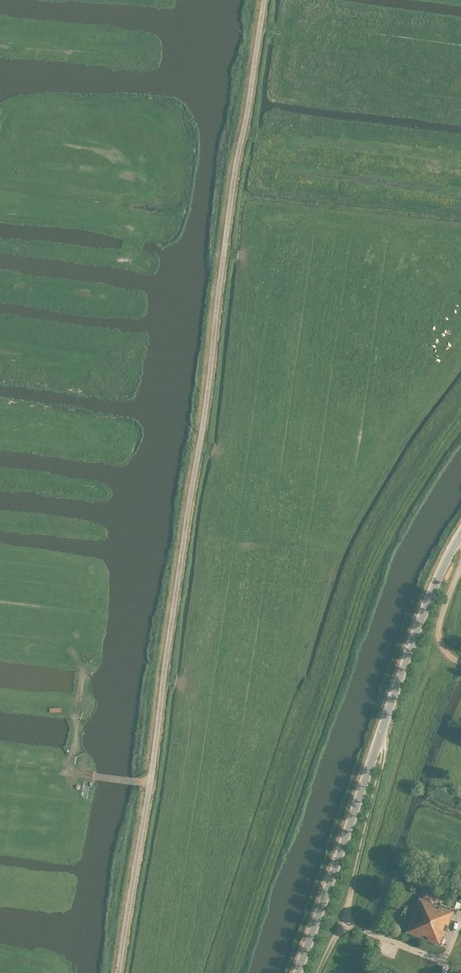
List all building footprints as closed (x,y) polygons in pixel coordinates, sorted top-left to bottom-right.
[(437,895),(423,889),(407,932),(438,944),(442,935),(443,936),(454,911),(442,906),(434,903),(437,895)]
